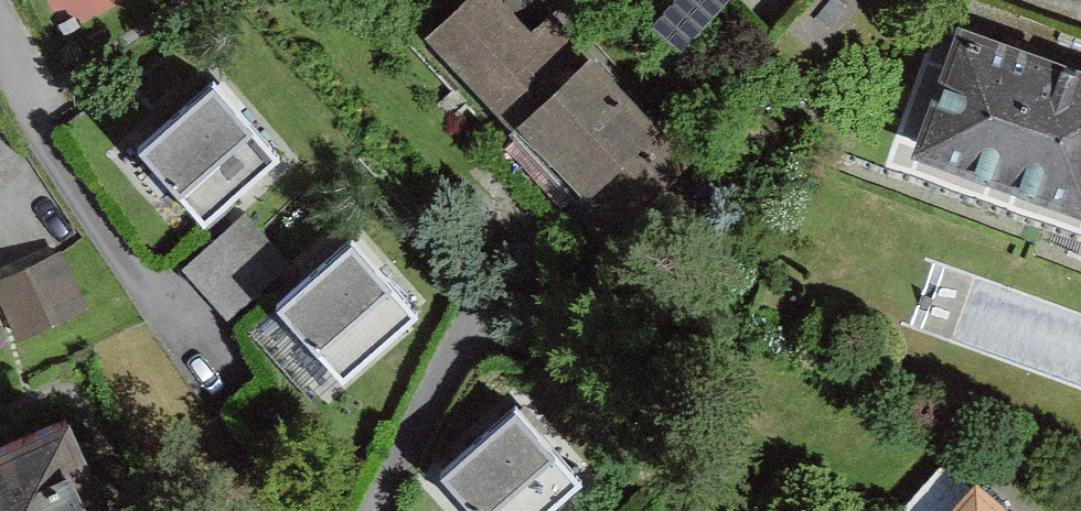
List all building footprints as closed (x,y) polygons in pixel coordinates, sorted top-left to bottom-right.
[(552,21),(529,42),(490,0),(470,0),(433,34),(516,123),(523,116),(594,192),(581,204),(608,233),(684,164),(552,21)] [(964,32),(923,149),(1080,205),(1080,73),(964,32)] [(282,156),(213,81),(139,148),(207,224),(282,156)] [(296,268),(250,218),(188,274),(233,324),(296,268)] [(417,316),(349,240),(274,307),(342,383),(417,316)] [(95,316),(68,258),(3,289),(30,346),(95,316)] [(0,314),(0,345),(12,339),(0,314)] [(517,409),(442,476),(473,510),(555,510),(585,484),(517,409)] [(68,427),(0,458),(0,510),(106,510),(68,427)] [(980,491),(962,510),(1002,510),(980,491)]
